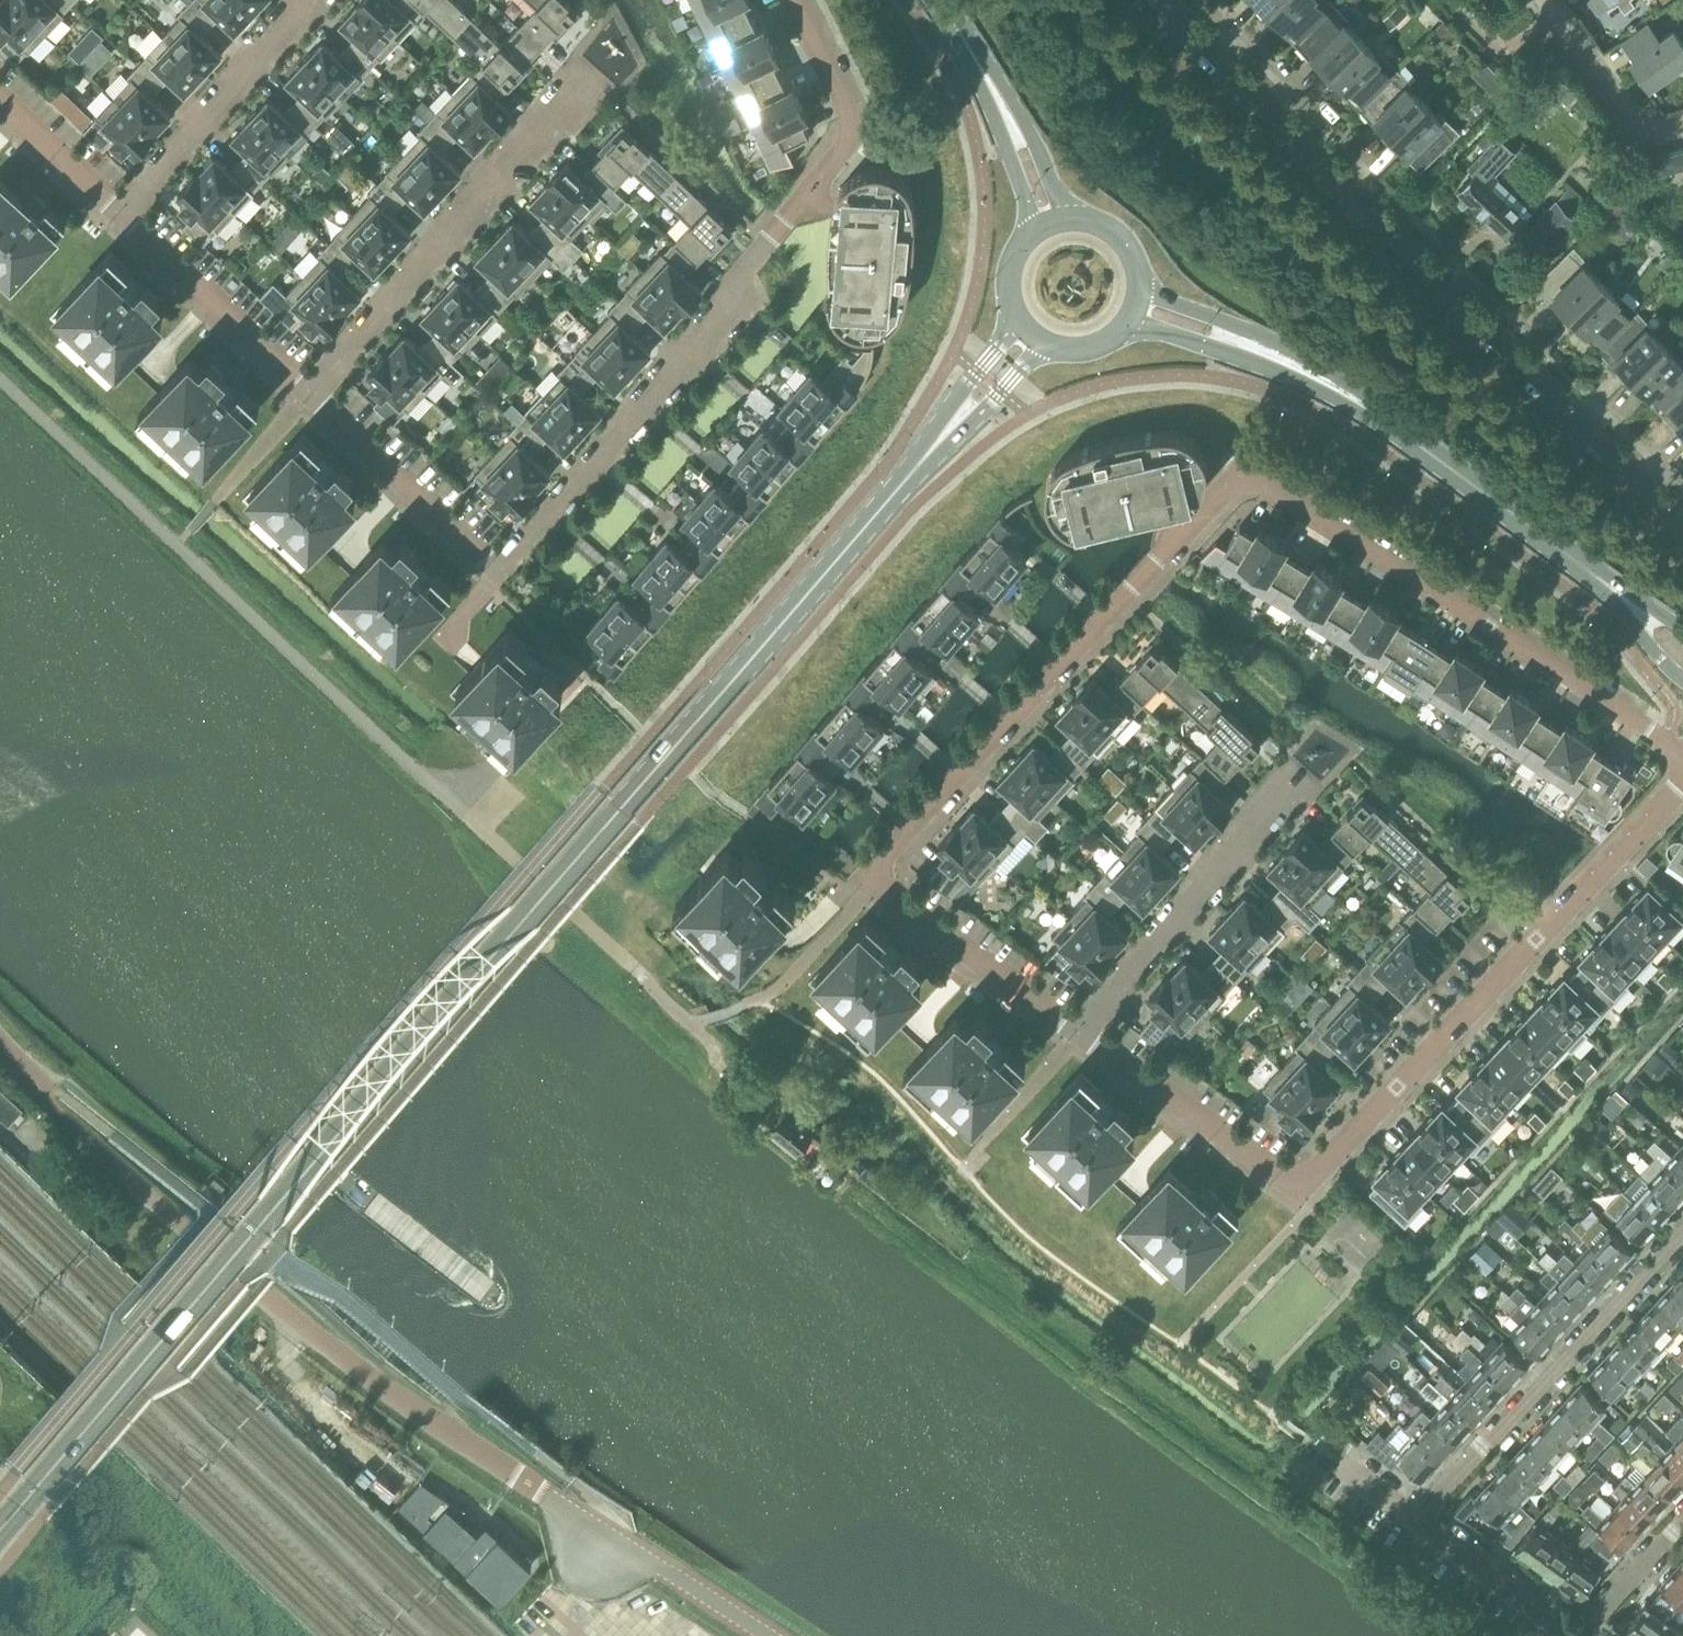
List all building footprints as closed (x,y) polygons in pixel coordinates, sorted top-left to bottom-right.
[(11,0),(3,0),(0,4),(0,35),(3,38),(0,41),(0,51),(15,65),(28,51),(29,53),(47,34),(11,0)] [(69,0),(11,0),(47,34),(66,14),(64,13),(73,4),(69,0)] [(211,26),(220,16),(236,30),(254,11),(242,0),(194,0),(189,5),(211,26)] [(254,11),(264,0),(242,0),(254,11)] [(415,0),(361,0),(359,2),(402,40),(419,22),(418,21),(427,11),(415,0)] [(427,11),(456,38),(474,19),(455,0),(415,0),(427,11)] [(542,48),(554,36),(557,39),(569,26),(566,23),(568,20),(570,21),(577,13),(576,12),(578,10),(568,0),(528,0),(538,9),(520,27),(542,48)] [(753,13),(746,0),(707,0),(694,7),(709,37),(753,13)] [(1265,8),(1273,0),(1258,0),(1265,8)] [(1333,3),(1330,0),(1273,0),(1265,8),(1281,23),(1277,27),(1294,43),(1333,3)] [(348,46),(372,69),(382,58),(383,60),(402,40),(359,2),(359,3),(359,4),(342,22),(357,36),(348,46)] [(1328,72),(1361,38),(1344,22),(1347,19),(1333,3),(1294,43),(1309,60),(1314,55),(1328,72)] [(211,26),(189,5),(179,15),(182,18),(165,36),(203,73),(222,53),(202,35),(211,26)] [(724,66),(771,41),(764,27),(760,29),(753,13),(709,37),(724,66)] [(484,66),(506,87),(509,84),(510,85),(518,76),(517,75),(519,73),(522,76),(534,63),(531,60),(542,48),(520,27),(503,46),(474,19),(456,38),(484,66)] [(1672,29),(1658,39),(1645,20),(1621,38),(1635,56),(1630,59),(1649,85),(1682,60),(1682,44),(1672,29)] [(139,66),(161,87),(170,78),(185,92),(203,73),(165,36),(147,55),(148,56),(139,66)] [(1357,106),(1396,66),(1380,52),(1377,56),(1361,38),(1328,72),(1344,86),(1340,91),(1357,106)] [(372,69),(348,46),(339,55),(324,41),(306,60),(346,98),(365,79),(363,78),(372,69)] [(738,96),(782,73),(775,58),(778,56),(771,41),(724,66),(738,96)] [(88,56),(80,65),(91,75),(99,67),(88,56)] [(1484,59),(1470,73),(1483,85),(1497,72),(1484,59)] [(294,103),(317,126),(327,116),(328,117),(346,98),(306,60),(288,79),(303,94),(294,103)] [(161,87),(139,66),(129,77),(131,79),(114,98),(154,135),(155,134),(154,133),(172,115),(152,97),(161,87)] [(506,87),(484,66),(475,75),(474,74),(456,92),(494,130),(512,111),(497,96),(506,87)] [(1390,135),(1424,100),(1407,85),(1410,82),(1396,66),(1357,106),(1372,123),(1376,118),(1390,135)] [(753,126),(800,101),(793,87),(790,88),(782,73),(738,96),(753,126)] [(61,87),(50,99),(62,110),(72,98),(61,87)] [(430,123),(452,144),(460,134),(476,148),(493,130),(494,130),(456,92),(438,112),(439,113),(430,123)] [(154,135),(114,98),(96,116),(98,117),(85,131),(104,150),(112,141),(124,152),(129,146),(136,154),(154,135)] [(317,126),(294,103),(285,113),(270,99),(252,118),(292,156),(310,136),(309,135),(317,126)] [(1424,100),(1390,135),(1407,149),(1402,154),(1420,169),(1459,130),(1443,115),(1440,119),(1424,100)] [(800,101),(753,126),(773,167),(795,161),(787,144),(812,132),(803,115),(807,114),(800,101)] [(240,161),(263,183),(272,173),(274,174),(292,156),(252,118),(233,137),(249,151),(240,161)] [(452,144),(430,123),(420,133),(423,136),(405,154),(444,190),(462,171),(443,153),(452,144)] [(593,165),(617,187),(634,170),(662,197),(680,178),(628,128),(626,130),(625,129),(617,138),(618,139),(616,141),(613,138),(601,151),(604,154),(593,165)] [(1475,172),(1458,189),(1505,234),(1523,215),(1493,185),(1499,179),(1494,174),(1515,151),(1498,135),(1468,165),(1475,172)] [(350,138),(341,148),(349,156),(358,146),(350,138)] [(1682,166),(1682,148),(1642,160),(1646,177),(1682,166)] [(379,184),(401,205),(410,195),(426,209),(444,190),(405,154),(387,173),(389,174),(379,184)] [(263,183),(240,161),(231,170),(216,156),(198,175),(198,174),(197,175),(236,213),(256,193),(254,192),(263,183)] [(552,178),(549,181),(590,219),(607,200),(617,210),(627,199),(592,166),(582,177),(567,162),(559,170),(558,169),(550,176),(552,178)] [(321,165),(312,175),(323,185),(332,174),(321,165)] [(892,170),(889,169),(887,168),(882,167),(880,167),(875,167),(871,167),(866,168),(859,170),(855,173),(853,174),(851,176),(849,178),(847,180),(845,183),(843,185),(842,187),(839,192),(838,195),(836,221),(829,294),(830,297),(830,300),(831,302),(832,305),(833,307),(834,309),(835,312),(837,314),(838,316),(840,318),(842,320),(844,321),(846,323),(848,324),(853,327),(855,328),(860,329),(865,330),(871,330),(876,329),(881,328),(886,326),(890,323),(892,321),(894,320),(896,318),(898,316),(900,314),(903,314),(903,308),(904,305),(905,302),(907,299),(908,295),(908,292),(909,288),(911,279),(912,273),(914,260),(915,252),(915,246),(915,239),(916,225),(916,219),(915,214),(915,209),(914,202),(912,193),(912,191),(910,188),(909,186),(908,184),(906,182),(904,180),(903,178),(901,176),(896,173),(892,170)] [(236,213),(197,175),(179,194),(186,201),(182,206),(193,217),(185,225),(204,244),(217,230),(219,231),(236,213)] [(7,288),(66,223),(48,206),(31,191),(23,199),(14,191),(0,178),(0,282),(7,288)] [(677,239),(701,261),(708,252),(712,255),(724,243),(720,240),(723,237),(724,238),(731,230),(730,229),(732,227),(680,178),(662,197),(691,224),(677,239)] [(547,215),(538,224),(574,258),(584,249),(572,238),(590,219),(549,181),(548,182),(549,183),(532,201),(547,215)] [(401,205),(379,184),(369,194),(372,196),(354,215),(393,252),(411,232),(392,214),(401,205)] [(1531,226),(1550,244),(1575,217),(1556,199),(1531,226)] [(297,235),(307,224),(297,214),(287,225),(297,235)] [(329,245),(351,266),(360,257),(375,271),(393,252),(354,215),(337,234),(338,235),(329,245)] [(496,239),(536,277),(553,258),(564,269),(574,258),(538,224),(529,235),(514,220),(496,239)] [(484,282),(507,304),(516,295),(518,296),(536,277),(496,239),(478,258),(493,273),(484,282)] [(701,261),(677,239),(664,253),(663,251),(645,270),(684,309),(687,305),(689,307),(697,299),(695,298),(702,289),(687,275),(701,261)] [(351,266),(329,245),(319,255),(321,258),(304,276),(344,314),(345,313),(344,312),(362,294),(342,275),(351,266)] [(1568,313),(1602,280),(1584,264),(1587,261),(1573,245),(1533,284),(1549,301),(1554,297),(1568,313)] [(111,251),(51,315),(111,372),(123,360),(136,346),(163,317),(152,307),(161,298),(138,277),(111,251)] [(618,301),(641,322),(650,313),(666,327),(683,309),(684,309),(645,270),(626,290),(627,291),(618,301)] [(344,314),(304,276),(286,295),(278,288),(266,301),(294,329),(302,319),(314,331),(318,325),(326,333),(344,314)] [(507,304),(484,282),(475,292),(460,278),(441,297),(481,334),(499,315),(498,314),(507,304)] [(1596,347),(1636,308),(1621,295),(1617,298),(1602,280),(1568,313),(1584,328),(1580,332),(1596,347)] [(430,340),(453,361),(462,352),(463,353),(481,334),(441,297),(423,316),(439,330),(430,340)] [(641,322),(618,301),(608,312),(611,314),(594,332),(634,369),(652,350),(632,332),(641,322)] [(1636,308),(1596,347),(1612,365),(1616,360),(1631,376),(1665,343),(1647,327),(1650,324),(1636,308)] [(568,362),(591,384),(600,374),(616,388),(634,369),(594,332),(576,351),(577,353),(568,362)] [(453,361),(430,340),(421,349),(405,335),(388,353),(387,353),(426,392),(445,373),(443,371),(453,361)] [(797,389),(833,419),(860,388),(862,385),(864,382),(865,379),(867,376),(869,373),(870,370),(871,367),(872,364),(873,360),(874,357),(874,353),(874,350),(875,347),(875,343),(873,343),(873,346),(873,350),(873,353),(872,356),(871,360),(871,363),(870,366),(868,370),(867,373),(866,376),(864,379),(862,382),(860,385),(858,387),(856,390),(834,372),(825,382),(812,371),(797,389)] [(1682,387),(1682,358),(1680,361),(1665,343),(1631,376),(1647,391),(1642,395),(1659,411),(1682,387)] [(426,392),(387,353),(369,373),(376,380),(371,385),(383,396),(375,404),(395,423),(407,409),(409,411),(426,392)] [(511,365),(503,357),(478,383),(487,391),(511,365)] [(139,413),(200,470),(260,406),(211,359),(202,368),(191,358),(171,380),(159,392),(139,413)] [(591,384),(568,362),(558,373),(561,375),(544,393),(584,431),(601,412),(582,393),(591,384)] [(1659,411),(1675,428),(1679,423),(1682,428),(1682,387),(1659,411)] [(833,419),(797,389),(782,407),(794,418),(786,428),(808,447),(833,419)] [(518,423),(541,445),(550,435),(566,450),(584,431),(544,393),(526,412),(527,414),(518,423)] [(541,445),(518,423),(508,434),(511,436),(493,455),(534,492),(535,492),(534,491),(551,473),(532,455),(541,445)] [(808,447),(786,428),(777,438),(764,427),(749,445),(784,475),(808,447)] [(1174,430),(1169,430),(1159,431),(1151,432),(1139,433),(1125,436),(1112,439),(1099,442),(1087,447),(1080,449),(1074,452),(1068,454),(1066,455),(1064,457),(1060,460),(1056,464),(1054,466),(1053,468),(1052,470),(1050,473),(1049,475),(1048,477),(1048,480),(1047,482),(1047,485),(1047,488),(1047,490),(1047,493),(1047,495),(1047,498),(1048,501),(1049,503),(1050,505),(1051,508),(1052,510),(1054,512),(1057,516),(1061,520),(1063,521),(1065,523),(1070,525),(1075,527),(1077,528),(1080,528),(1085,528),(1088,528),(1161,511),(1185,505),(1189,503),(1191,501),(1193,500),(1195,498),(1197,496),(1199,494),(1201,492),(1202,490),(1203,488),(1205,485),(1206,483),(1206,481),(1207,478),(1208,475),(1208,473),(1208,470),(1208,468),(1208,465),(1208,462),(1207,460),(1206,457),(1205,455),(1204,452),(1203,450),(1202,448),(1200,446),(1199,444),(1197,442),(1195,440),(1193,438),(1189,435),(1184,433),(1182,432),(1179,431),(1174,430)] [(304,434),(244,498),(305,554),(317,542),(329,529),(356,499),(345,489),(354,480),(304,434)] [(784,475),(749,445),(733,463),(746,474),(738,484),(760,503),(784,475)] [(534,492),(493,455),(475,474),(477,475),(464,489),(484,508),(492,499),(504,510),(508,504),(516,512),(534,492)] [(760,503),(738,484),(729,494),(716,483),(701,501),(736,531),(760,503)] [(977,543),(1012,574),(1027,557),(1014,545),(1023,535),(1001,517),(1011,507),(1013,505),(1016,503),(1021,500),(1024,498),(1030,496),(1033,495),(1032,493),(1027,496),(1024,497),(1021,499),(1015,502),(1012,504),(1010,506),(1001,515),(977,543)] [(736,531),(701,501),(685,519),(698,530),(689,540),(712,559),(736,531)] [(1017,505),(1007,516),(1018,526),(1028,514),(1017,505)] [(1243,582),(1272,537),(1259,529),(1256,534),(1240,524),(1227,547),(1217,541),(1202,557),(1243,582)] [(1271,599),(1297,559),(1283,550),(1286,546),(1272,537),(1243,582),(1271,599)] [(712,559),(689,540),(681,550),(668,539),(652,557),(688,588),(712,559)] [(332,595),(393,652),(453,588),(404,542),(395,550),(384,540),(363,563),(352,574),(332,595)] [(1012,574),(977,543),(953,571),(975,590),(983,581),(996,592),(1012,574)] [(688,588),(652,557),(637,575),(650,586),(641,596),(664,616),(688,588)] [(1300,617),(1328,572),(1315,564),(1312,568),(1297,559),(1271,599),(1300,617)] [(928,599),(964,630),(978,613),(965,601),(975,590),(953,571),(928,599)] [(1328,634),(1354,594),(1339,584),(1342,580),(1328,572),(1300,617),(1328,634)] [(1357,651),(1385,606),(1371,598),(1368,602),(1354,594),(1328,634),(1357,651)] [(664,616),(641,596),(633,606),(620,595),(604,613),(640,644),(664,616)] [(964,630),(928,599),(904,628),(926,647),(935,637),(948,648),(964,630)] [(1385,669),(1411,628),(1395,619),(1398,614),(1385,606),(1357,651),(1385,669)] [(640,644),(604,613),(589,631),(602,642),(593,652),(615,672),(640,644)] [(471,671),(451,692),(511,749),(537,721),(543,726),(559,709),(553,704),(563,694),(552,683),(560,675),(511,628),(483,657),(471,671)] [(880,656),(915,686),(930,668),(917,657),(926,647),(904,628),(880,656)] [(1413,687),(1439,646),(1425,637),(1411,628),(1385,669),(1413,687)] [(1119,681),(1143,703),(1160,685),(1190,712),(1207,692),(1155,643),(1152,645),(1151,644),(1144,653),(1145,654),(1119,681)] [(1441,705),(1469,660),(1456,651),(1453,656),(1439,646),(1413,687),(1441,705)] [(915,686),(880,656),(856,684),(878,703),(886,693),(900,704),(915,686)] [(1468,723),(1494,683),(1479,673),(1482,668),(1469,660),(1441,705),(1468,723)] [(1143,703),(1119,681),(1109,693),(1093,677),(1085,686),(1083,684),(1076,692),(1078,693),(1075,697),(1116,734),(1133,715),(1143,703)] [(1496,742),(1525,696),(1511,688),(1508,692),(1494,683),(1468,723),(1496,742)] [(831,712),(867,742),(882,724),(869,713),(878,703),(856,684),(831,712)] [(1217,684),(1210,692),(1219,700),(1225,692),(1217,684)] [(1202,757),(1225,779),(1251,751),(1252,753),(1260,744),(1258,743),(1260,741),(1207,692),(1190,712),(1219,739),(1202,757)] [(1524,760),(1550,720),(1534,709),(1537,704),(1525,696),(1496,742),(1524,760)] [(1061,744),(1084,765),(1096,753),(1098,754),(1116,734),(1075,697),(1074,697),(1075,698),(1058,717),(1073,731),(1061,744)] [(867,742),(831,712),(807,740),(829,759),(838,749),(851,760),(867,742)] [(1552,778),(1581,733),(1566,724),(1563,729),(1550,720),(1524,760),(1552,778)] [(1580,796),(1605,756),(1589,746),(1592,741),(1581,733),(1552,778),(1580,796)] [(783,768),(818,798),(834,780),(821,769),(829,759),(807,740),(783,768)] [(1084,765),(1061,744),(1049,757),(1034,742),(1016,762),(1056,799),(1074,780),(1072,778),(1084,765)] [(1605,756),(1580,796),(1605,814),(1607,815),(1610,815),(1613,815),(1616,814),(1618,813),(1619,812),(1620,811),(1622,810),(1622,808),(1622,807),(1623,805),(1623,804),(1622,803),(1622,801),(1621,800),(1621,799),(1620,798),(1619,797),(1618,796),(1633,775),(1605,756)] [(1225,779),(1202,757),(1191,768),(1173,787),(1213,825),(1217,821),(1218,823),(1225,815),(1224,813),(1231,805),(1215,790),(1225,779)] [(1002,808),(1025,830),(1037,817),(1038,818),(1056,799),(1016,762),(998,781),(1013,795),(1002,808)] [(790,805),(803,816),(818,798),(783,768),(748,808),(771,827),(790,805)] [(1146,819),(1170,840),(1180,829),(1195,843),(1212,825),(1213,825),(1173,787),(1155,807),(1156,808),(1146,819)] [(1330,833),(1354,855),(1371,836),(1401,863),(1419,844),(1366,795),(1364,797),(1362,796),(1355,804),(1356,805),(1330,833)] [(1025,830),(1002,808),(990,821),(974,807),(957,826),(956,825),(956,826),(997,863),(1014,844),(1013,843),(1025,830)] [(1170,840),(1146,819),(1135,831),(1138,834),(1121,852),(1161,889),(1179,869),(1159,851),(1170,840)] [(928,880),(950,896),(970,875),(979,883),(997,863),(956,826),(938,845),(946,852),(941,857),(945,861),(928,880)] [(1354,855),(1330,833),(1320,844),(1304,829),(1296,837),(1294,836),(1287,843),(1289,845),(1285,848),(1326,886),(1344,867),(1343,866),(1354,855)] [(1681,837),(1679,836),(1677,836),(1674,836),(1672,838),(1671,838),(1670,839),(1668,841),(1667,843),(1667,844),(1666,845),(1666,847),(1666,848),(1666,849),(1667,851),(1667,852),(1668,853),(1670,855),(1682,865),(1682,838),(1681,837)] [(1413,909),(1436,931),(1462,903),(1463,904),(1471,896),(1470,895),(1472,893),(1419,844),(1401,863),(1430,890),(1413,909)] [(1308,905),(1326,886),(1285,848),(1285,849),(1286,850),(1272,864),(1288,878),(1272,895),(1295,917),(1307,904),(1308,905)] [(712,854),(696,871),(701,876),(675,903),(735,960),(796,898),(746,851),(738,860),(727,849),(717,859),(712,854)] [(1143,908),(1161,889),(1121,852),(1103,871),(1105,873),(1095,883),(1118,905),(1128,894),(1143,908)] [(1108,916),(1118,905),(1095,883),(1084,896),(1086,898),(1070,916),(1110,954),(1111,953),(1110,952),(1127,934),(1108,916)] [(1635,901),(1630,906),(1647,921),(1663,936),(1680,918),(1648,889),(1635,902),(1635,901)] [(1283,930),(1295,917),(1272,895),(1260,908),(1245,894),(1227,913),(1267,950),(1285,931),(1283,930)] [(1615,924),(1647,954),(1663,936),(1647,921),(1630,906),(1626,910),(1627,911),(1615,924)] [(1436,931),(1413,909),(1402,920),(1384,939),(1425,976),(1427,973),(1429,975),(1436,967),(1435,966),(1442,957),(1426,942),(1436,931)] [(1224,947),(1212,960),(1236,981),(1247,969),(1249,970),(1267,950),(1227,913),(1209,933),(1224,947)] [(1092,973),(1110,954),(1070,916),(1052,936),(1060,944),(1043,963),(1065,979),(1076,967),(1080,971),(1085,966),(1092,973)] [(918,963),(868,917),(808,981),(869,1037),(900,1004),(921,982),(910,972),(918,963)] [(1647,954),(1615,924),(1603,937),(1602,936),(1598,940),(1601,943),(1631,971),(1635,976),(1652,958),(1647,954)] [(1357,970),(1381,992),(1391,981),(1406,995),(1423,977),(1424,977),(1425,976),(1384,939),(1366,958),(1367,960),(1357,970)] [(1576,971),(1611,1004),(1629,986),(1622,980),(1631,971),(1601,943),(1598,940),(1594,945),(1594,946),(1582,959),(1585,962),(1576,971)] [(1167,976),(1167,977),(1207,1015),(1225,995),(1224,994),(1236,981),(1212,960),(1200,973),(1185,959),(1168,977),(1167,976)] [(1381,992),(1357,970),(1346,983),(1349,985),(1332,1003),(1372,1040),(1390,1021),(1370,1003),(1381,992)] [(1668,988),(1675,980),(1664,970),(1657,978),(1668,988)] [(1611,1004),(1576,971),(1567,981),(1564,978),(1552,991),(1551,991),(1547,995),(1579,1026),(1588,1017),(1594,1023),(1611,1004)] [(1139,1032),(1161,1048),(1181,1026),(1189,1034),(1207,1015),(1167,977),(1149,997),(1156,1004),(1152,1009),(1156,1013),(1139,1032)] [(1531,1013),(1563,1043),(1571,1051),(1587,1033),(1579,1026),(1547,995),(1542,1000),(1543,1000),(1531,1013)] [(1316,1024),(1306,1035),(1329,1056),(1339,1045),(1354,1060),(1372,1040),(1332,1003),(1314,1023),(1316,1024)] [(1563,1043),(1531,1013),(1519,1026),(1518,1025),(1514,1030),(1530,1045),(1546,1060),(1547,1060),(1563,1043)] [(905,1070),(965,1127),(1026,1063),(976,1016),(968,1025),(956,1015),(937,1036),(905,1070)] [(1530,1045),(1514,1030),(1510,1034),(1511,1035),(1493,1053),(1509,1068),(1514,1063),(1530,1078),(1546,1060),(1530,1045)] [(1297,1050),(1281,1068),(1321,1105),(1322,1104),(1321,1104),(1338,1086),(1319,1068),(1329,1056),(1306,1035),(1295,1047),(1297,1050)] [(1666,1040),(1658,1048),(1671,1060),(1678,1052),(1666,1040)] [(1480,1066),(1476,1070),(1509,1101),(1530,1078),(1514,1063),(1509,1068),(1493,1053),(1481,1066),(1480,1066)] [(1654,1053),(1645,1063),(1659,1076),(1668,1066),(1654,1053)] [(1587,1055),(1582,1060),(1593,1071),(1598,1065),(1587,1055)] [(1582,1060),(1575,1067),(1587,1078),(1593,1071),(1582,1060)] [(1271,1095),(1254,1115),(1276,1130),(1287,1119),(1291,1123),(1296,1118),(1303,1125),(1321,1105),(1281,1068),(1263,1087),(1271,1095)] [(1509,1101),(1476,1070),(1472,1075),(1472,1076),(1460,1089),(1463,1092),(1454,1101),(1464,1110),(1489,1134),(1507,1116),(1500,1110),(1509,1101)] [(1082,1071),(1022,1135),(1082,1192),(1134,1136),(1123,1126),(1131,1117),(1121,1107),(1082,1071)] [(1565,1078),(1558,1086),(1569,1096),(1577,1088),(1565,1078)] [(1631,1079),(1620,1090),(1632,1100),(1642,1089),(1631,1079)] [(7,1123),(22,1106),(0,1085),(0,1117),(7,1123)] [(1613,1092),(1601,1105),(1612,1115),(1624,1102),(1613,1092)] [(1429,1121),(1424,1125),(1451,1150),(1457,1156),(1465,1147),(1472,1153),(1489,1134),(1464,1110),(1454,1101),(1445,1111),(1442,1108),(1430,1121),(1429,1121)] [(770,1127),(798,1150),(810,1136),(825,1149),(825,1148),(828,1150),(826,1152),(840,1164),(848,1154),(834,1142),(834,1143),(831,1141),(832,1139),(830,1137),(835,1131),(825,1122),(820,1129),(805,1117),(803,1120),(787,1107),(770,1127)] [(1535,1110),(1527,1118),(1539,1129),(1546,1121),(1535,1110)] [(1600,1117),(1591,1126),(1602,1137),(1611,1128),(1600,1117)] [(1603,1137),(1602,1137),(1591,1126),(1589,1124),(1578,1134),(1593,1148),(1603,1137)] [(1421,1130),(1409,1143),(1435,1167),(1441,1173),(1457,1156),(1451,1150),(1424,1125),(1420,1130),(1421,1130)] [(1680,1147),(1672,1155),(1654,1138),(1646,1147),(1655,1154),(1654,1155),(1682,1181),(1682,1150),(1680,1147)] [(1396,1155),(1392,1160),(1418,1184),(1425,1190),(1441,1173),(1435,1167),(1409,1143),(1397,1156),(1396,1155)] [(1654,1155),(1639,1172),(1673,1204),(1682,1193),(1682,1181),(1654,1155)] [(1370,1191),(1405,1225),(1423,1205),(1417,1199),(1425,1190),(1418,1184),(1392,1160),(1388,1164),(1389,1165),(1376,1178),(1379,1181),(1370,1191)] [(1195,1193),(1169,1169),(1118,1224),(1180,1281),(1239,1216),(1214,1194),(1203,1184),(1195,1193)] [(1553,1170),(1537,1187),(1547,1197),(1563,1180),(1553,1170)] [(1673,1204),(1639,1172),(1623,1189),(1657,1221),(1673,1204)] [(1480,1193),(1468,1182),(1460,1191),(1471,1201),(1480,1193)] [(1623,1189),(1621,1187),(1605,1205),(1641,1239),(1657,1221),(1623,1189)] [(1471,1202),(1460,1191),(1453,1198),(1464,1209),(1471,1202)] [(1514,1203),(1499,1219),(1509,1228),(1524,1211),(1514,1203)] [(1575,1215),(1569,1223),(1616,1266),(1632,1248),(1594,1212),(1583,1223),(1575,1215)] [(1497,1219),(1488,1229),(1498,1239),(1508,1229),(1497,1219)] [(1569,1223),(1565,1219),(1560,1224),(1579,1242),(1576,1245),(1583,1251),(1575,1260),(1600,1283),(1616,1266),(1569,1223)] [(1600,1283),(1575,1260),(1575,1261),(1564,1250),(1556,1258),(1546,1249),(1538,1257),(1545,1264),(1560,1277),(1585,1300),(1600,1284),(1600,1283)] [(1551,1287),(1544,1294),(1569,1318),(1585,1300),(1560,1277),(1545,1264),(1536,1273),(1551,1287)] [(1682,1298),(1682,1271),(1670,1286),(1682,1298)] [(1569,1318),(1544,1294),(1536,1303),(1517,1285),(1508,1294),(1527,1312),(1552,1335),(1569,1318)] [(1670,1286),(1654,1303),(1679,1326),(1682,1321),(1682,1298),(1670,1286)] [(1552,1335),(1527,1312),(1508,1294),(1500,1303),(1519,1321),(1511,1330),(1536,1353),(1552,1335)] [(1679,1326),(1654,1303),(1638,1320),(1663,1343),(1679,1326)] [(1663,1343),(1638,1320),(1622,1337),(1647,1361),(1663,1343)] [(1474,1333),(1472,1336),(1463,1327),(1456,1334),(1475,1352),(1484,1342),(1474,1333)] [(1467,1378),(1492,1401),(1509,1383),(1484,1359),(1475,1352),(1456,1334),(1451,1340),(1462,1351),(1460,1353),(1476,1368),(1467,1378)] [(1647,1361),(1622,1337),(1606,1355),(1631,1378),(1647,1361)] [(1484,1359),(1509,1383),(1527,1363),(1502,1340),(1484,1359)] [(1673,1354),(1666,1362),(1677,1372),(1682,1366),(1682,1363),(1673,1354)] [(1631,1378),(1606,1355),(1590,1373),(1615,1396),(1631,1378)] [(1386,1376),(1372,1362),(1360,1374),(1375,1388),(1386,1376)] [(1435,1369),(1428,1377),(1429,1378),(1435,1383),(1475,1420),(1492,1401),(1467,1378),(1458,1388),(1454,1384),(1453,1386),(1435,1369)] [(1668,1387),(1675,1395),(1682,1387),(1682,1371),(1668,1387)] [(1432,1416),(1457,1439),(1475,1420),(1435,1383),(1429,1378),(1420,1387),(1441,1406),(1432,1416)] [(1637,1389),(1647,1398),(1655,1390),(1645,1380),(1637,1389)] [(1563,1402),(1588,1425),(1607,1442),(1615,1434),(1596,1416),(1606,1405),(1581,1382),(1563,1402)] [(1647,1398),(1637,1389),(1629,1397),(1639,1407),(1647,1398)] [(1656,1401),(1667,1411),(1675,1403),(1664,1393),(1656,1401)] [(1587,1425),(1563,1402),(1545,1422),(1570,1445),(1587,1425)] [(1432,1416),(1423,1408),(1405,1428),(1414,1436),(1439,1458),(1457,1439),(1432,1416)] [(1682,1447),(1682,1414),(1682,1413),(1665,1431),(1676,1440),(1682,1447)] [(1656,1438),(1638,1421),(1630,1430),(1640,1439),(1648,1447),(1656,1438)] [(1570,1445),(1545,1422),(1527,1441),(1552,1464),(1570,1445)] [(1622,1439),(1632,1448),(1634,1446),(1640,1439),(1630,1430),(1622,1439)] [(1439,1458),(1414,1436),(1400,1451),(1378,1431),(1366,1444),(1392,1466),(1400,1457),(1421,1478),(1439,1458)] [(1603,1444),(1594,1437),(1581,1452),(1589,1460),(1603,1444)] [(1656,1438),(1648,1447),(1682,1479),(1682,1447),(1676,1440),(1668,1449),(1656,1438)] [(1645,1474),(1669,1497),(1682,1482),(1682,1479),(1648,1447),(1640,1439),(1634,1446),(1635,1447),(1634,1448),(1653,1465),(1645,1474)] [(1552,1464),(1527,1441),(1510,1460),(1535,1483),(1552,1464)] [(1621,1451),(1611,1441),(1599,1455),(1609,1464),(1621,1451)] [(1535,1483),(1510,1460),(1493,1479),(1518,1502),(1535,1483)] [(1578,1461),(1566,1474),(1574,1482),(1587,1469),(1578,1461)] [(1582,1480),(1592,1488),(1603,1477),(1593,1468),(1582,1480)] [(1564,1472),(1554,1482),(1564,1492),(1574,1482),(1566,1474),(1564,1472)] [(1626,1473),(1618,1481),(1653,1514),(1669,1497),(1645,1474),(1636,1483),(1626,1473)] [(1518,1502),(1493,1479),(1476,1497),(1506,1526),(1523,1506),(1518,1502)] [(499,1535),(487,1522),(475,1535),(462,1523),(465,1520),(459,1514),(463,1508),(421,1480),(399,1504),(500,1598),(532,1564),(516,1549),(519,1546),(503,1531),(499,1535)] [(1592,1488),(1582,1480),(1568,1495),(1568,1498),(1576,1505),(1592,1488)] [(1653,1514),(1618,1481),(1612,1487),(1623,1497),(1613,1508),(1638,1531),(1653,1514)] [(1560,1496),(1548,1507),(1556,1514),(1566,1501),(1560,1496)] [(1622,1548),(1638,1531),(1613,1508),(1604,1518),(1588,1502),(1581,1510),(1622,1548)] [(1506,1526),(1498,1535),(1511,1546),(1519,1536),(1534,1516),(1523,1507),(1506,1526)] [(1535,1521),(1514,1548),(1535,1564),(1555,1536),(1544,1528),(1556,1514),(1548,1507),(1535,1522),(1535,1521)] [(1555,1536),(1535,1564),(1557,1580),(1577,1552),(1597,1531),(1589,1524),(1569,1547),(1555,1536)] [(1616,1548),(1597,1531),(1577,1552),(1557,1580),(1579,1596),(1591,1579),(1594,1579),(1599,1573),(1598,1570),(1599,1569),(1586,1559),(1596,1548),(1607,1558),(1616,1548)] [(1676,1566),(1661,1583),(1682,1603),(1682,1573),(1676,1566)] [(1633,1635),(1652,1635),(1666,1618),(1677,1602),(1660,1590),(1649,1605),(1644,1602),(1623,1629),(1633,1635)] [(1666,1618),(1652,1635),(1682,1635),(1682,1624),(1679,1628),(1666,1618)]
